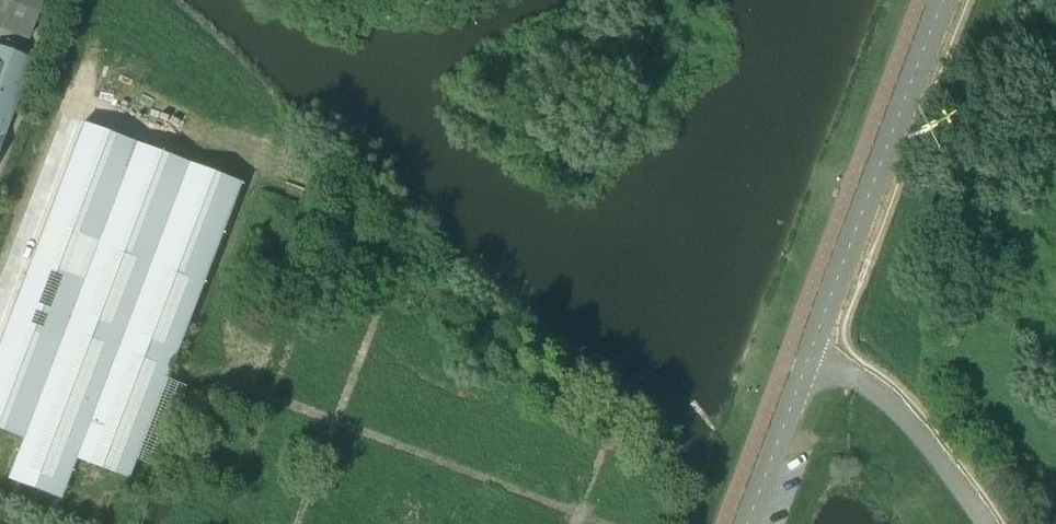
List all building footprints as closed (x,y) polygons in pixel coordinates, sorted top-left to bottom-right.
[(31,60),(0,50),(0,143),(31,60)] [(242,184),(83,123),(0,340),(0,431),(22,439),(12,465),(31,473),(31,475),(32,478),(34,481),(37,482),(40,483),(43,482),(45,481),(47,478),(66,486),(76,460),(129,480),(137,460),(155,467),(186,387),(167,379),(242,184)]
